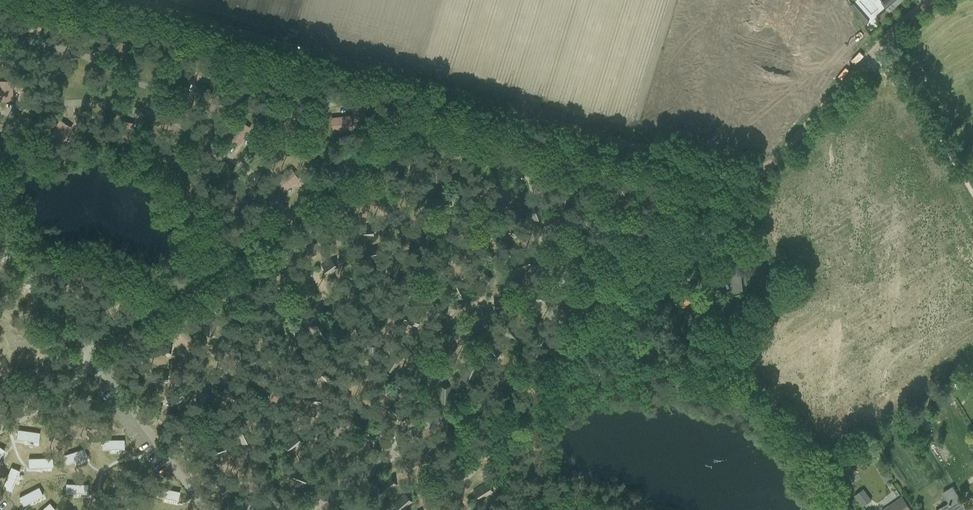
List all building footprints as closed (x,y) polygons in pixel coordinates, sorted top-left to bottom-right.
[(890,10),(901,0),(881,0),(890,10)] [(853,4),(852,5),(864,26),(869,22),(853,4)] [(106,53),(125,58),(129,45),(110,39),(106,53)] [(196,80),(216,85),(218,71),(199,66),(196,80)] [(12,101),(12,81),(0,81),(0,101),(12,101)] [(333,131),(352,129),(350,116),(331,118),(333,131)] [(61,144),(71,127),(60,120),(50,137),(61,144)] [(116,139),(129,142),(133,123),(120,120),(116,139)] [(228,137),(240,144),(250,127),(239,120),(228,137)] [(414,173),(415,161),(403,161),(402,173),(407,173),(414,173)] [(283,191),(298,179),(290,168),(275,180),(283,191)] [(435,179),(441,180),(442,169),(430,168),(429,179),(435,179)] [(383,173),(372,174),(373,185),(378,185),(384,184),(383,173)] [(348,195),(347,207),(358,207),(359,195),(355,195),(348,195)] [(451,206),(447,195),(436,199),(438,205),(440,210),(451,206)] [(564,213),(570,214),(572,198),(560,197),(559,212),(564,213)] [(594,218),(600,203),(589,199),(583,213),(588,215),(594,218)] [(545,215),(539,202),(528,206),(533,220),(539,217),(545,215)] [(612,224),(617,228),(627,217),(618,209),(608,220),(612,224)] [(445,223),(434,218),(432,223),(429,227),(440,233),(445,223)] [(528,236),(530,232),(514,225),(511,235),(526,241),(528,236)] [(362,238),(373,237),(372,233),(372,226),(361,227),(362,238)] [(409,235),(415,246),(423,241),(416,231),(413,233),(409,235)] [(712,272),(712,273),(699,276),(699,277),(701,276),(703,282),(702,282),(702,283),(717,279),(720,286),(727,285),(727,287),(728,286),(729,292),(742,290),(740,272),(741,272),(737,256),(738,256),(738,255),(737,255),(733,240),(733,239),(722,242),(723,242),(726,256),(726,257),(729,270),(724,271),(723,270),(716,272),(716,271),(712,272)] [(606,253),(621,258),(625,246),(610,241),(608,247),(606,253)] [(310,255),(316,255),(317,243),(305,242),(304,254),(310,255)] [(375,247),(363,250),(365,261),(378,258),(377,252),(375,247)] [(280,249),(281,261),(287,260),(293,260),(292,248),(280,249)] [(519,273),(533,267),(531,263),(528,256),(515,262),(519,273)] [(337,269),(331,259),(322,265),(325,271),(328,275),(337,269)] [(390,271),(400,272),(401,261),(395,260),(391,260),(390,271)] [(586,270),(597,282),(606,274),(595,263),(586,270)] [(260,279),(262,266),(255,265),(247,264),(245,277),(260,279)] [(484,290),(490,292),(495,278),(483,274),(478,288),(484,290)] [(334,287),(348,293),(352,284),(338,279),(337,282),(334,287)] [(537,295),(547,297),(551,282),(546,281),(541,279),(537,295)] [(461,296),(467,293),(460,280),(449,286),(455,299),(461,296)] [(567,295),(576,300),(584,286),(579,283),(574,281),(567,295)] [(687,284),(670,298),(682,312),(691,304),(699,297),(687,284)] [(2,309),(9,312),(20,292),(13,289),(2,309)] [(255,292),(255,305),(271,305),(271,293),(255,292)] [(444,312),(447,307),(435,298),(429,307),(440,316),(444,312)] [(496,312),(510,309),(507,298),(493,301),(494,305),(496,312)] [(331,311),(341,323),(348,317),(338,305),(335,308),(331,311)] [(268,315),(275,325),(288,316),(282,307),(268,315)] [(19,328),(26,331),(37,312),(30,308),(19,328)] [(182,329),(188,316),(177,311),(171,324),(176,326),(182,329)] [(406,312),(402,323),(416,327),(418,322),(420,316),(406,312)] [(209,334),(215,335),(217,319),(205,318),(204,334),(209,334)] [(311,327),(319,339),(329,333),(321,320),(316,323),(311,327)] [(230,337),(235,340),(244,328),(235,321),(226,333),(230,337)] [(505,334),(509,341),(519,335),(511,322),(501,328),(505,334)] [(302,343),(300,328),(294,329),(287,330),(289,345),(302,343)] [(31,338),(30,346),(53,348),(53,340),(31,338)] [(418,355),(424,357),(429,342),(418,338),(413,353),(418,355)] [(482,344),(490,358),(499,352),(494,343),(492,339),(482,344)] [(170,351),(172,345),(157,340),(154,352),(168,356),(170,351)] [(10,353),(11,345),(0,344),(0,352),(10,353)] [(365,360),(377,361),(378,345),(374,345),(366,344),(365,360)] [(241,368),(257,365),(255,354),(239,356),(241,363),(241,368)] [(394,372),(402,359),(397,357),(392,354),(384,366),(394,372)] [(353,371),(358,367),(350,356),(341,362),(348,374),(353,371)] [(434,380),(444,368),(439,365),(434,361),(425,372),(434,380)] [(468,364),(460,378),(471,384),(478,369),(473,366),(468,364)] [(337,383),(340,378),(327,368),(320,377),(333,387),(337,383)] [(151,382),(167,382),(168,372),(151,372),(151,380),(151,382)] [(5,401),(16,381),(9,377),(0,394),(0,398),(5,401)] [(222,390),(230,402),(239,396),(231,384),(226,387),(222,390)] [(402,395),(416,401),(420,392),(406,386),(404,390),(402,395)] [(438,387),(438,402),(450,402),(451,387),(438,387)] [(174,407),(185,397),(181,392),(177,388),(166,398),(174,407)] [(207,410),(210,396),(204,394),(198,393),(195,408),(207,410)] [(306,393),(305,404),(320,405),(320,400),(321,394),(306,393)] [(937,402),(929,406),(933,413),(941,409),(937,402)] [(392,408),(388,411),(396,422),(405,415),(396,404),(392,408)] [(325,430),(335,420),(331,416),(328,412),(317,423),(325,430)] [(269,432),(275,431),(274,415),(261,416),(262,432),(269,432)] [(366,440),(376,435),(370,422),(365,425),(359,427),(366,440)] [(246,441),(251,439),(245,425),(234,429),(240,443),(246,441)] [(18,429),(16,438),(38,441),(39,432),(18,429)] [(287,447),(290,452),(302,443),(295,433),(283,443),(287,447)] [(425,453),(430,457),(441,443),(432,436),(421,450),(425,453)] [(890,451),(881,436),(873,441),(882,456),(890,451)] [(334,450),(345,454),(349,442),(344,439),(339,438),(334,450)] [(124,439),(102,440),(102,449),(124,449),(124,439)] [(212,458),(227,453),(225,447),(223,441),(208,446),(212,458)] [(871,458),(878,454),(874,447),(867,451),(871,458)] [(84,448),(63,455),(66,464),(87,457),(84,448)] [(448,469),(458,455),(449,449),(440,463),(444,466),(448,469)] [(52,458),(28,458),(29,467),(53,466),(52,458)] [(462,478),(466,482),(477,470),(469,462),(457,474),(462,478)] [(11,467),(3,487),(11,491),(19,470),(11,467)] [(291,474),(289,480),(304,485),(308,475),(293,469),(291,474)] [(386,495),(396,485),(393,481),(388,476),(377,485),(386,495)] [(225,495),(237,486),(230,477),(218,485),(225,495)] [(493,493),(487,482),(473,490),(476,495),(479,500),(493,493)] [(66,484),(66,493),(88,493),(88,484),(66,484)] [(274,505),(283,498),(274,486),(265,494),(274,505)] [(949,504),(938,509),(960,509),(965,507),(953,486),(942,492),(949,504)] [(39,487),(19,497),(23,505),(43,495),(39,487)] [(158,487),(156,496),(177,500),(179,491),(158,487)] [(865,507),(871,500),(860,488),(853,495),(865,507)] [(413,503),(408,498),(404,494),(393,504),(399,509),(405,509),(413,503)] [(237,509),(250,509),(255,503),(245,497),(237,509)] [(905,502),(901,497),(882,509),(883,509),(911,509),(905,502)]
